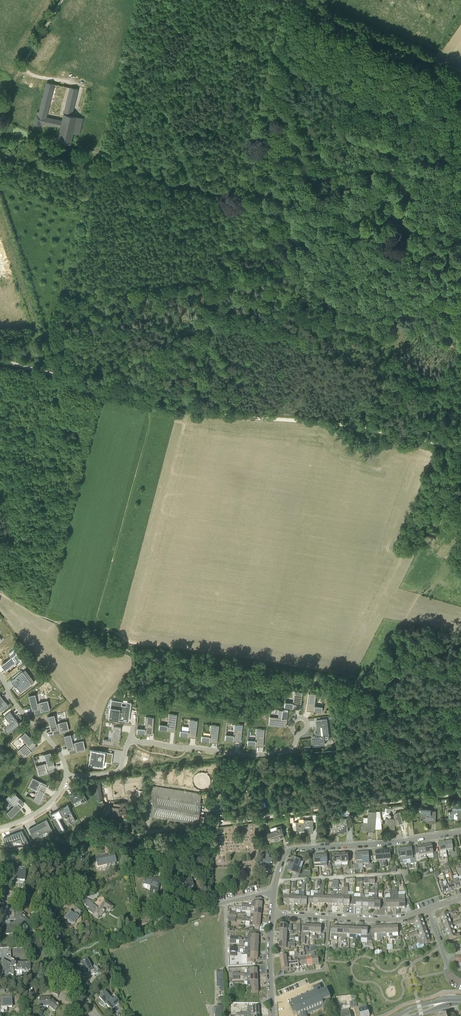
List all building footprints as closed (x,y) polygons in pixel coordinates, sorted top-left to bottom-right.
[(47,114),(55,84),(42,81),(40,91),(43,92),(39,111),(47,114)] [(78,89),(70,87),(63,113),(71,115),(78,89)] [(37,111),(34,124),(40,126),(40,127),(44,128),(47,116),(47,114),(39,111),(37,111)] [(71,115),(63,113),(59,132),(55,145),(64,147),(65,143),(71,144),(73,133),(79,134),(84,118),(71,115)] [(47,116),(44,128),(59,132),(62,120),(47,116)] [(16,652),(1,664),(5,670),(15,662),(17,665),(23,661),(16,652)] [(11,680),(15,686),(13,688),(17,693),(31,682),(23,671),(11,680)] [(301,704),(302,692),(294,691),(293,698),(295,698),(294,703),(285,702),(284,707),(297,709),(297,704),(301,704)] [(1,693),(0,694),(0,712),(9,704),(1,693)] [(317,701),(318,694),(310,693),(308,705),(312,706),(311,711),(323,713),(324,707),(315,705),(316,701),(317,701)] [(41,712),(50,710),(48,700),(38,702),(39,703),(37,703),(35,694),(28,695),(32,711),(39,709),(38,709),(40,709),(41,712)] [(132,702),(112,700),(111,708),(120,709),(119,720),(130,721),(132,702)] [(287,723),(288,710),(282,710),(281,719),(277,718),(277,717),(270,716),(269,724),(281,726),(281,722),(287,723)] [(8,720),(10,718),(13,721),(6,727),(4,728),(8,733),(20,724),(15,718),(10,712),(11,712),(10,711),(4,716),(8,720)] [(175,726),(177,714),(169,713),(168,720),(169,721),(169,725),(160,724),(159,730),(171,731),(172,726),(175,726)] [(57,730),(57,729),(59,729),(60,732),(62,732),(69,730),(67,720),(58,723),(56,724),(54,714),(48,716),(51,731),(53,731),(57,730)] [(145,724),(147,724),(146,729),(145,728),(137,728),(137,734),(149,734),(149,729),(153,729),(154,717),(146,717),(145,724)] [(197,720),(189,719),(189,726),(190,727),(189,731),(180,730),(180,736),(192,737),(192,732),(196,732),(197,720)] [(327,719),(316,720),(318,733),(315,733),(316,736),(312,737),(313,743),(320,743),(320,745),(325,744),(324,735),(329,735),(327,719)] [(243,724),(235,723),(234,730),(235,731),(235,735),(226,734),(225,740),(237,741),(238,736),(242,736),(243,724)] [(219,725),(211,725),(210,732),(212,732),(211,736),(202,735),(202,741),(214,742),(214,737),(218,738),(219,725)] [(120,739),(119,739),(120,734),(121,728),(121,727),(113,726),(113,731),(114,731),(113,740),(112,740),(104,739),(103,744),(119,746),(119,740),(120,740),(120,739)] [(265,729),(257,728),(256,735),(257,735),(257,740),(248,739),(248,744),(260,746),(260,741),(264,741),(265,729)] [(25,757),(30,752),(32,751),(30,749),(35,744),(36,743),(25,732),(20,736),(27,743),(26,744),(25,744),(18,750),(25,757)] [(74,743),(73,743),(72,740),(70,734),(65,735),(64,735),(68,751),(69,750),(74,749),(76,748),(76,751),(78,751),(85,749),(83,740),(74,742),(74,743)] [(110,752),(94,750),(92,762),(106,764),(106,763),(114,764),(114,763),(115,754),(110,754),(110,752)] [(39,775),(46,773),(48,772),(47,769),(54,767),(55,767),(50,752),(44,754),(47,762),(36,765),(39,775)] [(34,799),(40,802),(48,786),(42,783),(41,784),(40,783),(41,781),(33,777),(28,786),(38,791),(34,799)] [(95,783),(97,801),(104,800),(101,782),(95,783)] [(81,788),(69,795),(72,801),(79,798),(82,803),(88,800),(81,788)] [(16,804),(8,811),(13,816),(25,805),(20,800),(19,799),(21,797),(15,790),(8,797),(14,804),(15,803),(16,804)] [(106,804),(102,801),(97,809),(101,812),(106,804)] [(113,813),(118,813),(126,812),(125,805),(127,805),(126,802),(115,803),(115,806),(112,806),(113,813)] [(147,804),(145,814),(152,815),(152,816),(154,805),(147,804)] [(59,818),(66,814),(69,819),(74,816),(67,805),(59,809),(62,815),(57,818),(54,812),(50,814),(59,831),(64,828),(59,818)] [(452,805),(452,810),(453,810),(453,812),(453,818),(460,818),(460,809),(460,805),(452,805)] [(431,810),(431,808),(421,808),(421,810),(421,820),(430,820),(430,822),(435,822),(435,811),(431,810)] [(375,831),(376,816),(376,811),(368,811),(368,816),(367,822),(361,821),(361,824),(361,829),(373,830),(375,831)] [(403,822),(400,811),(394,813),(394,817),(390,817),(390,828),(395,828),(395,824),(403,822)] [(45,818),(27,828),(32,837),(45,830),(46,832),(51,829),(45,818)] [(348,832),(346,818),(340,818),(340,820),(331,819),(330,831),(339,832),(339,831),(344,832),(348,832)] [(313,823),(313,819),(304,819),(304,821),(300,822),(300,821),(296,821),(296,825),(296,830),(309,829),(309,831),(314,831),(313,824),(314,824),(314,823),(313,823)] [(270,841),(284,836),(281,825),(276,827),(277,827),(271,829),(271,832),(267,833),(270,841)] [(20,832),(1,839),(5,848),(11,847),(11,845),(17,844),(17,845),(28,843),(20,832)] [(445,843),(447,854),(446,851),(449,851),(449,853),(451,853),(451,858),(458,857),(457,852),(453,852),(452,842),(445,843)] [(447,858),(447,854),(445,843),(439,844),(440,852),(440,855),(438,855),(438,860),(444,859),(447,858)] [(425,847),(426,856),(433,855),(434,861),(438,860),(436,852),(433,853),(432,846),(425,847)] [(427,858),(426,856),(425,847),(418,848),(419,854),(416,854),(416,856),(417,862),(421,861),(421,859),(427,858)] [(417,862),(416,856),(412,856),(411,849),(405,850),(406,857),(406,860),(410,859),(411,864),(417,863),(417,862)] [(381,867),(382,867),(384,866),(384,864),(384,861),(383,852),(376,853),(376,856),(373,856),(374,862),(380,861),(380,864),(381,864),(381,867)] [(96,857),(97,862),(98,867),(107,865),(107,866),(117,864),(114,853),(96,857)] [(362,854),(363,864),(366,864),(367,869),(373,868),(373,863),(369,864),(369,861),(369,853),(362,854)] [(359,864),(363,864),(362,854),(355,854),(356,864),(353,865),(353,870),(359,869),(359,864)] [(272,863),(273,859),(269,858),(269,856),(265,855),(262,872),(268,873),(270,863),(272,863)] [(301,868),(299,867),(301,861),(292,858),(290,864),(301,868)] [(302,869),(301,868),(290,864),(288,871),(296,874),(299,875),(302,869)] [(194,879),(201,877),(199,869),(191,871),(194,879)] [(25,881),(25,871),(14,870),(13,880),(25,881)] [(160,879),(152,878),(153,876),(146,875),(145,878),(143,884),(151,886),(149,899),(157,901),(160,879)] [(460,888),(460,885),(459,878),(454,880),(453,881),(453,882),(456,889),(460,888)] [(184,889),(193,887),(192,883),(191,880),(182,882),(184,889)] [(311,903),(311,896),(307,896),(307,898),(304,898),(305,892),(304,892),(304,890),(305,890),(305,883),(302,882),(302,886),(302,889),(301,905),(307,905),(307,903),(311,903)] [(447,885),(447,883),(445,884),(446,885),(444,886),(443,882),(440,883),(441,887),(443,894),(450,892),(447,885)] [(450,892),(456,889),(453,882),(447,885),(450,892)] [(353,898),(354,898),(354,897),(354,895),(354,892),(348,891),(348,887),(345,887),(344,892),(344,905),(350,905),(352,905),(353,898)] [(311,903),(319,904),(320,891),(318,890),(318,893),(314,893),(314,896),(311,896),(311,903)] [(362,908),(363,895),(360,895),(360,897),(354,897),(354,898),(353,898),(352,905),(356,905),(356,907),(362,908)] [(399,901),(399,908),(405,908),(405,906),(411,905),(409,899),(405,899),(405,895),(399,895),(399,901)] [(98,908),(93,904),(94,902),(87,899),(85,904),(88,905),(87,906),(90,908),(88,911),(93,914),(93,915),(97,918),(100,915),(101,915),(106,908),(109,911),(112,906),(104,900),(98,908)] [(22,928),(23,928),(23,927),(25,925),(28,928),(32,925),(31,924),(27,920),(29,917),(30,916),(29,914),(28,916),(22,910),(19,910),(19,909),(14,909),(14,907),(8,908),(8,919),(15,919),(18,919),(15,921),(8,925),(3,926),(4,934),(12,934),(21,929),(22,928)] [(73,914),(70,911),(65,917),(69,921),(68,921),(72,925),(79,917),(82,913),(77,909),(73,914)] [(443,921),(449,919),(448,915),(452,914),(453,915),(456,914),(456,913),(458,912),(457,909),(440,915),(443,921)] [(417,926),(424,923),(421,917),(402,924),(403,927),(415,922),(416,924),(413,925),(414,927),(417,926)] [(445,927),(452,925),(449,919),(443,921),(445,927)] [(419,932),(426,930),(424,923),(417,926),(419,932)] [(447,933),(454,931),(452,925),(445,927),(447,933)] [(381,940),(381,939),(380,927),(374,927),(374,929),(371,929),(371,932),(371,936),(372,939),(375,939),(374,934),(377,934),(377,941),(381,941),(381,940)] [(362,928),(362,936),(361,938),(367,939),(367,941),(368,942),(368,944),(372,944),(372,942),(371,935),(368,936),(368,928),(362,928)] [(421,938),(428,936),(426,930),(419,932),(421,938)] [(454,931),(447,933),(449,939),(456,937),(460,936),(459,933),(455,934),(454,931)] [(248,939),(245,939),(245,941),(258,942),(258,936),(252,935),(252,933),(249,933),(248,939)] [(421,938),(417,939),(419,942),(419,943),(417,943),(417,944),(416,944),(418,949),(422,947),(425,946),(424,944),(430,942),(428,936),(421,938)] [(310,949),(313,964),(319,963),(318,956),(315,956),(314,951),(317,951),(316,947),(310,948),(310,949)] [(16,970),(17,971),(19,971),(22,971),(22,972),(31,972),(31,963),(30,963),(18,963),(15,963),(14,962),(14,960),(11,958),(10,948),(8,948),(2,949),(3,959),(3,971),(10,974),(14,977),(14,972),(16,970)] [(257,959),(257,954),(244,953),(244,955),(247,955),(247,962),(254,963),(254,959),(257,959)] [(307,965),(306,958),(305,955),(301,956),(301,953),(298,954),(298,957),(298,958),(300,958),(301,966),(307,965)] [(281,963),(292,962),(291,957),(288,958),(288,955),(287,955),(286,955),(280,956),(281,963)] [(92,969),(88,959),(81,962),(87,976),(94,973),(94,974),(100,972),(97,966),(92,969)] [(292,962),(281,963),(282,969),(288,969),(291,968),(291,964),(295,964),(296,968),(299,967),(298,960),(292,962)] [(319,985),(313,988),(315,993),(292,1003),(293,1005),(290,1006),(294,1015),(296,1014),(297,1015),(300,1015),(301,1015),(307,1015),(306,1015),(324,1007),(325,1009),(332,1007),(329,1000),(331,999),(327,990),(322,992),(319,985)] [(59,995),(61,990),(55,988),(53,987),(51,992),(53,993),(59,995)] [(99,1002),(101,1005),(104,1003),(105,1004),(106,1004),(111,1010),(112,1009),(116,1014),(119,1011),(115,1007),(119,1002),(116,997),(114,994),(111,997),(106,991),(105,992),(99,997),(102,1000),(99,1002)] [(12,996),(1,997),(2,1007),(12,1007),(12,996)] [(58,1008),(50,999),(50,998),(40,999),(40,1006),(49,1006),(55,1011),(58,1008)] [(225,1006),(217,1005),(215,1015),(223,1015),(225,1006)] [(361,1015),(370,1015),(367,1005),(358,1008),(361,1015)] [(244,1015),(259,1015),(259,1007),(249,1007),(249,1011),(247,1011),(248,1012),(240,1012),(240,1013),(237,1013),(237,1015),(240,1015),(244,1015)]
